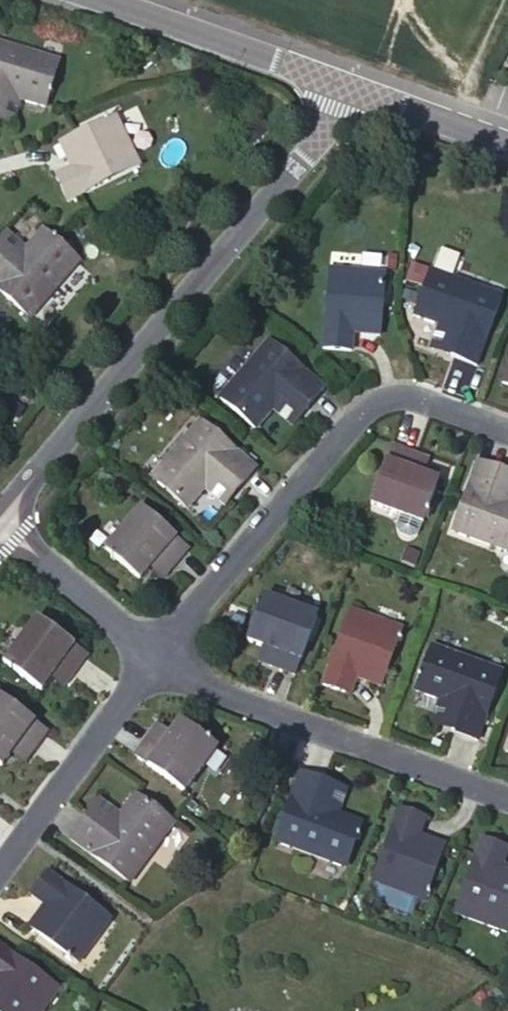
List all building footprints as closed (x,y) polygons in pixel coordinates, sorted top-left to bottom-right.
[(19,97),(46,105),(60,59),(0,41),(0,91),(19,97)] [(19,97),(0,91),(0,118),(12,122),(19,97)] [(83,162),(72,167),(56,174),(69,200),(142,165),(117,115),(72,138),(83,162)] [(61,143),(72,167),(83,162),(72,138),(61,143)] [(25,248),(12,265),(0,255),(0,290),(32,316),(80,260),(42,229),(25,248)] [(25,248),(6,232),(0,239),(0,255),(12,265),(25,248)] [(351,353),(353,333),(354,323),(380,325),(384,275),(331,270),(323,350),(351,353)] [(416,319),(440,328),(460,335),(452,358),(476,367),(501,299),(432,274),(416,319)] [(354,323),(353,333),(379,335),(380,325),(354,323)] [(460,335),(440,328),(432,352),(452,358),(460,335)] [(257,431),(274,410),(287,395),(306,411),(323,390),(268,343),(220,400),(257,431)] [(287,395),(274,410),(293,426),(306,411),(287,395)] [(189,511),(206,490),(219,475),(238,491),(256,471),(201,423),(153,480),(189,511)] [(412,474),(417,458),(392,450),(373,506),(423,524),(437,483),(422,477),(412,474)] [(427,462),(417,458),(412,474),(422,477),(427,462)] [(503,474),(478,465),(454,534),(507,554),(507,502),(495,497),(503,474)] [(503,474),(495,497),(507,502),(507,476),(503,474)] [(219,475),(206,490),(225,507),(238,491),(219,475)] [(141,581),(151,568),(158,560),(170,571),(187,551),(141,511),(107,552),(141,581)] [(158,560),(151,568),(164,579),(170,571),(158,560)] [(250,643),(265,648),(275,651),(270,667),(295,675),(315,618),(266,601),(250,643)] [(350,697),(357,679),(360,668),(386,677),(402,630),(351,612),(324,686),(350,697)] [(41,690),(52,677),(58,669),(70,678),(86,657),(37,621),(5,663),(41,690)] [(275,651),(265,648),(260,663),(270,667),(275,651)] [(416,694),(441,704),(460,710),(451,733),(477,742),(502,673),(432,648),(416,694)] [(360,668),(357,679),(382,687),(386,677),(360,668)] [(58,669),(52,677),(64,687),(70,678),(58,669)] [(12,755),(19,746),(31,755),(47,734),(0,700),(0,766),(3,768),(12,755)] [(460,710),(441,704),(433,726),(451,733),(460,710)] [(180,723),(170,737),(164,745),(152,736),(136,757),(184,792),(216,750),(180,723)] [(164,745),(170,737),(158,727),(152,736),(164,745)] [(19,746),(12,755),(24,764),(31,755),(19,746)] [(318,808),(326,784),(301,775),(276,844),(346,870),(362,824),(336,815),(318,808)] [(345,792),(326,784),(318,808),(336,815),(345,792)] [(135,797),(119,818),(107,835),(86,820),(70,841),(130,885),(174,825),(135,797)] [(107,835),(119,818),(98,804),(86,820),(107,835)] [(376,887),(371,897),(374,901),(385,905),(387,910),(408,918),(413,916),(418,903),(424,906),(441,858),(415,848),(419,839),(425,821),(400,811),(373,886),(376,887)] [(444,848),(419,839),(415,848),(441,858),(444,848)] [(501,869),(507,851),(482,841),(455,916),(506,935),(507,930),(507,883),(497,878),(501,869)] [(501,869),(497,878),(507,883),(507,871),(501,869)] [(79,965),(112,921),(93,907),(47,874),(31,895),(47,906),(55,913),(39,935),(79,965)] [(31,928),(39,935),(55,913),(47,906),(31,928)] [(3,984),(0,988),(0,1010),(45,1010),(60,991),(0,947),(0,982),(3,984)]
